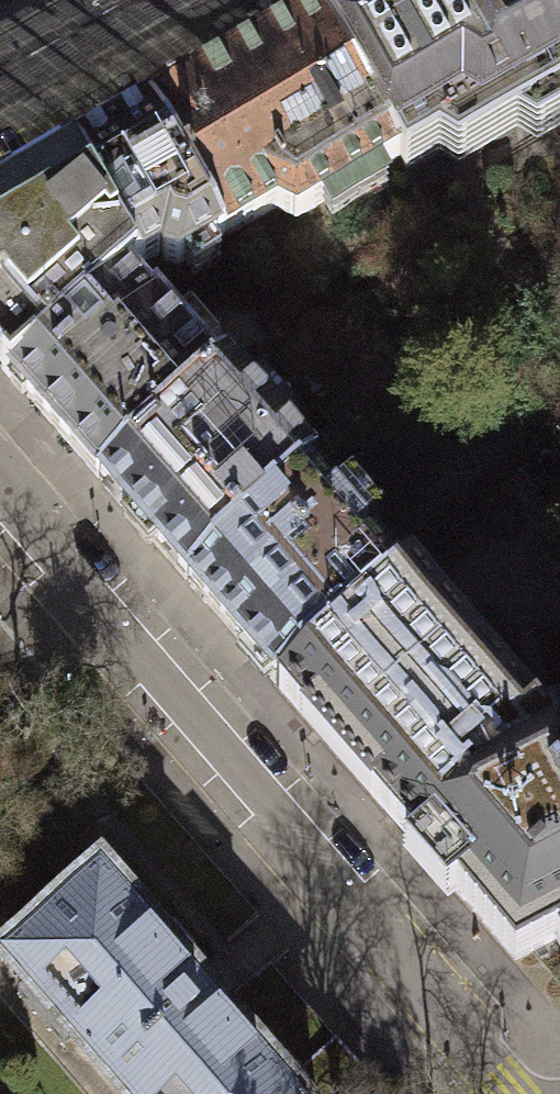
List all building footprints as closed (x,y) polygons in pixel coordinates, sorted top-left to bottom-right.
[(314,15),(398,159),(399,158),(406,169),(452,142),(462,159),(530,120),(540,138),(559,126),(559,0),(342,0),(314,15)] [(398,159),(314,15),(148,111),(222,239),(275,209),(296,218),(398,159)] [(72,154),(136,268),(160,254),(164,262),(178,265),(222,239),(148,111),(72,154)] [(72,154),(0,196),(0,366),(10,377),(123,279),(136,268),(72,154)] [(123,279),(10,377),(14,382),(8,387),(21,402),(27,397),(99,479),(215,378),(147,300),(144,303),(123,279)] [(186,581),(308,475),(313,471),(282,437),(270,447),(241,414),(253,403),(224,370),(215,378),(99,479),(97,480),(128,515),(120,521),(149,554),(156,547),(186,581)] [(308,475),(186,581),(276,686),(399,579),(308,475)] [(545,726),(409,571),(399,579),(276,686),(402,830),(412,841),(402,850),(446,901),(457,893),(515,960),(552,941),(558,952),(559,951),(559,718),(545,726)] [(100,868),(0,954),(29,987),(39,979),(82,1029),(72,1037),(122,1093),(296,1093),(285,1081),(204,988),(100,868)] [(285,1081),(296,1093),(345,1093),(367,1075),(335,1038),(285,1081)]
